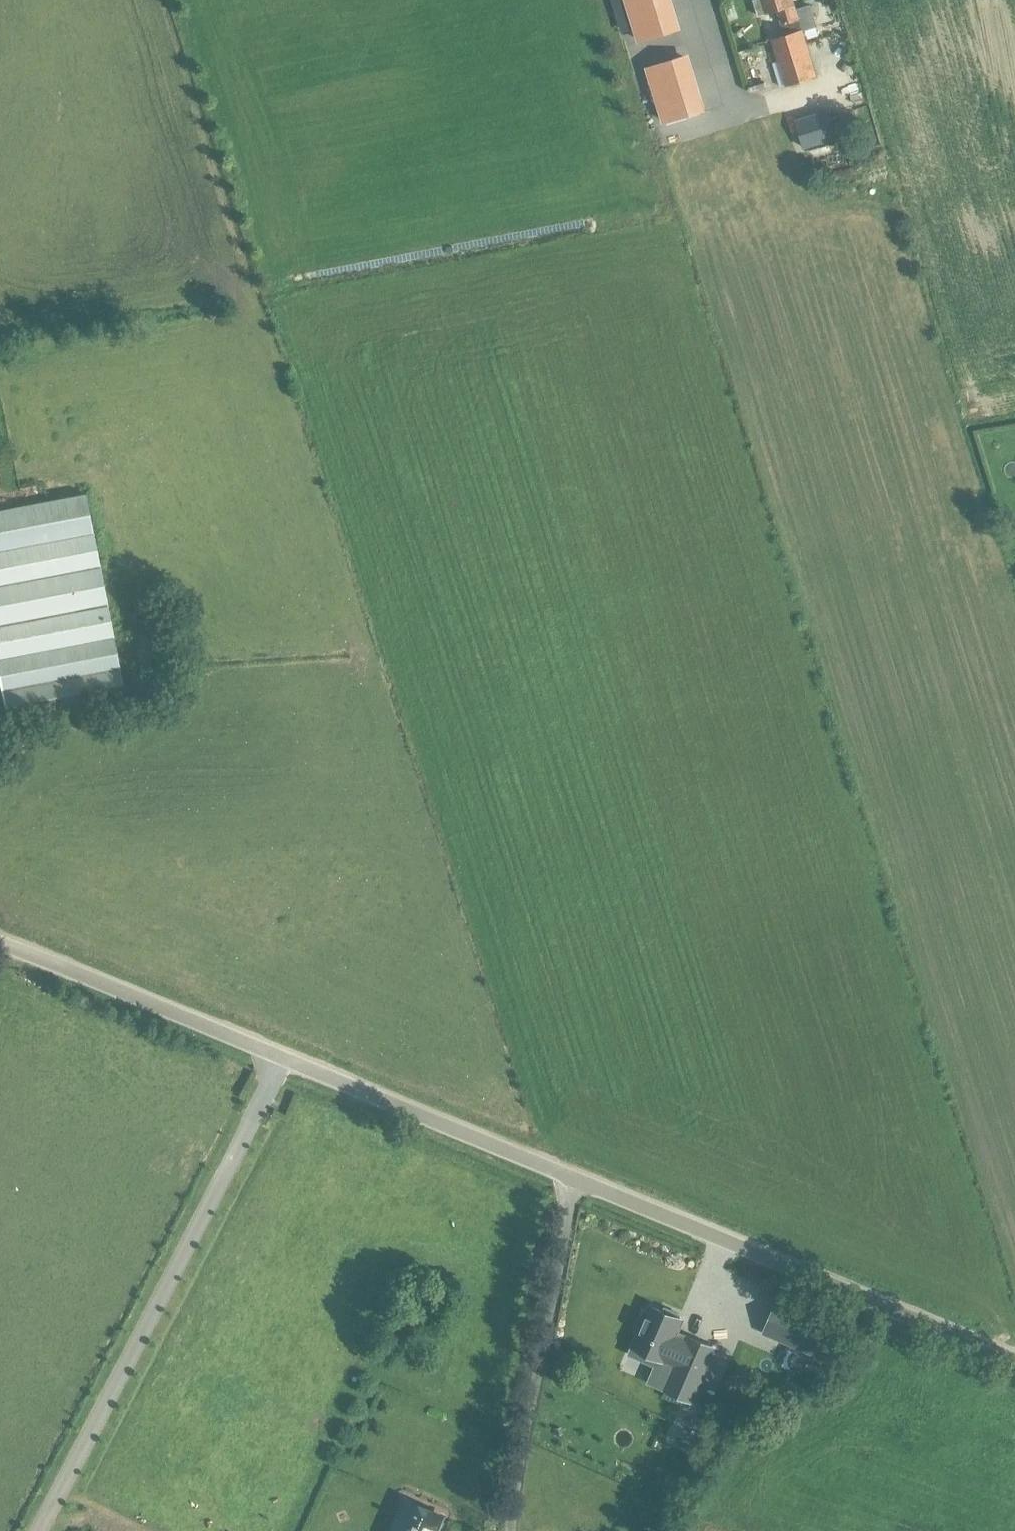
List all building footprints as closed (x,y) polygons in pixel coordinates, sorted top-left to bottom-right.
[(641,41),(675,30),(666,0),(628,0),(641,41)] [(795,4),(794,0),(762,0),(766,13),(778,10),(785,34),(771,38),(787,86),(819,76),(803,28),(803,29),(800,19),(796,3),(795,4)] [(683,57),(649,68),(666,122),(700,111),(683,57)] [(818,112),(793,118),(795,127),(820,121),(818,112)] [(823,120),(795,131),(801,147),(829,136),(823,120)] [(8,721),(126,698),(86,492),(0,509),(0,678),(8,721)] [(763,1334),(827,1361),(841,1328),(777,1301),(763,1334)] [(630,1327),(634,1329),(628,1343),(629,1343),(626,1350),(667,1367),(659,1386),(688,1397),(710,1343),(681,1331),(680,1335),(671,1331),(672,1329),(672,1328),(678,1315),(675,1314),(676,1310),(660,1303),(658,1307),(645,1302),(643,1308),(639,1306),(630,1327)] [(442,1515),(405,1500),(392,1530),(435,1530),(442,1515)]
